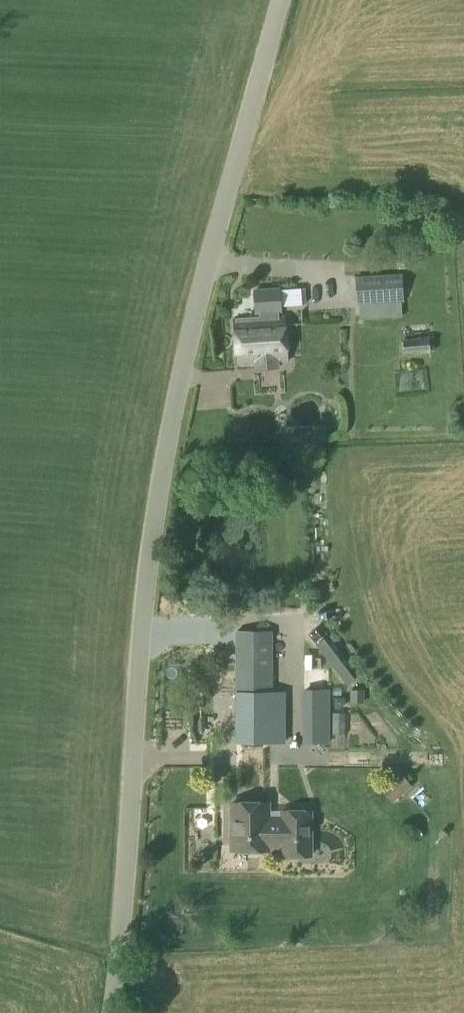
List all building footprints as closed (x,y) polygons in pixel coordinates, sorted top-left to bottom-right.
[(357,305),(403,302),(401,275),(355,278),(357,305)] [(252,315),(272,314),(271,292),(251,293),(252,315)] [(235,342),(287,339),(286,317),(234,320),(235,342)] [(414,338),(414,333),(403,333),(403,339),(403,354),(430,353),(429,337),(414,338)] [(287,339),(235,342),(237,364),(256,363),(257,369),(279,368),(278,361),(288,361),(287,339)] [(285,744),(285,693),(271,693),(271,632),(235,632),(234,744),(285,744)] [(303,743),(328,743),(328,691),(303,691),(303,743)] [(364,703),(364,691),(350,691),(350,704),(364,704),(364,703)] [(391,803),(411,786),(399,772),(379,789),(391,803)] [(425,811),(435,807),(429,792),(419,797),(425,811)] [(274,846),(274,819),(267,819),(267,803),(231,803),(231,851),(267,851),(267,846),(274,846)] [(274,819),(274,846),(281,846),(281,856),(309,856),(309,811),(282,811),(282,819),(274,819)]
